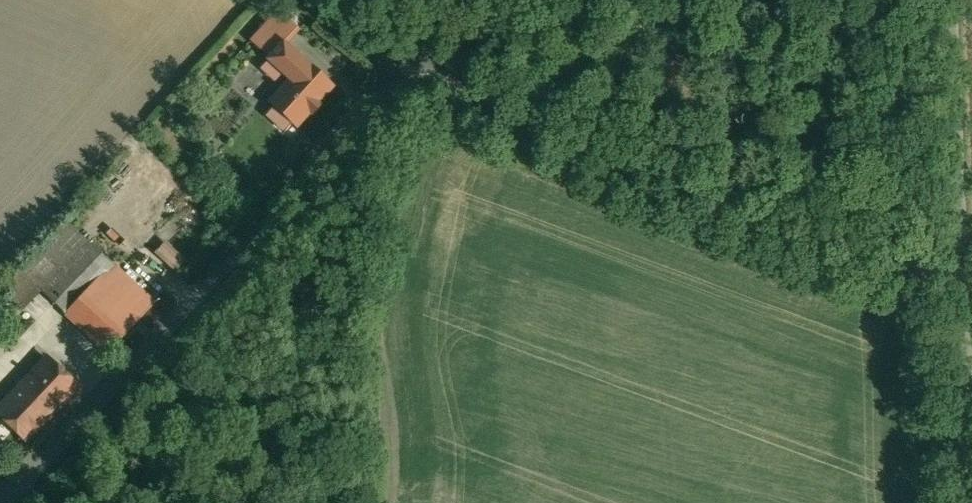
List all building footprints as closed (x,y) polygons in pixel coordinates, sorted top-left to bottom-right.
[(297,29),(278,11),(251,40),(269,57),(267,59),(268,59),(283,43),(284,44),(297,29)] [(284,44),(283,43),(268,59),(290,79),(270,101),(297,125),(332,87),(284,44)] [(68,222),(21,272),(41,291),(42,292),(90,242),(68,222)] [(179,270),(190,258),(171,240),(159,252),(179,270)] [(90,242),(42,292),(66,314),(113,264),(90,242)] [(155,303),(113,264),(66,314),(107,353),(155,303)] [(41,291),(21,272),(3,291),(23,310),(41,291)] [(48,358),(0,408),(0,415),(26,440),(77,386),(48,358)]
